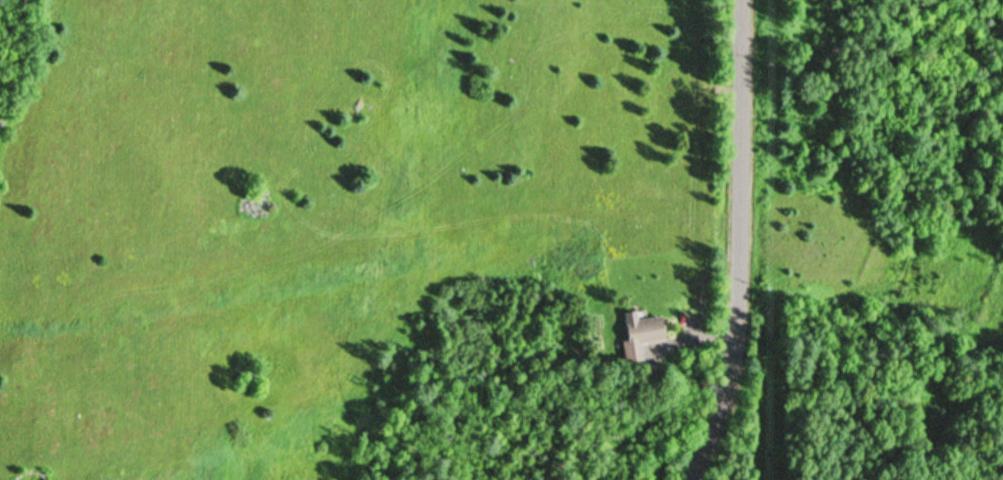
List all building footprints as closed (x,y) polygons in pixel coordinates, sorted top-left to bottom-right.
[(618,322),(624,367),(641,365),(639,344),(659,341),(656,317),(618,322)]
